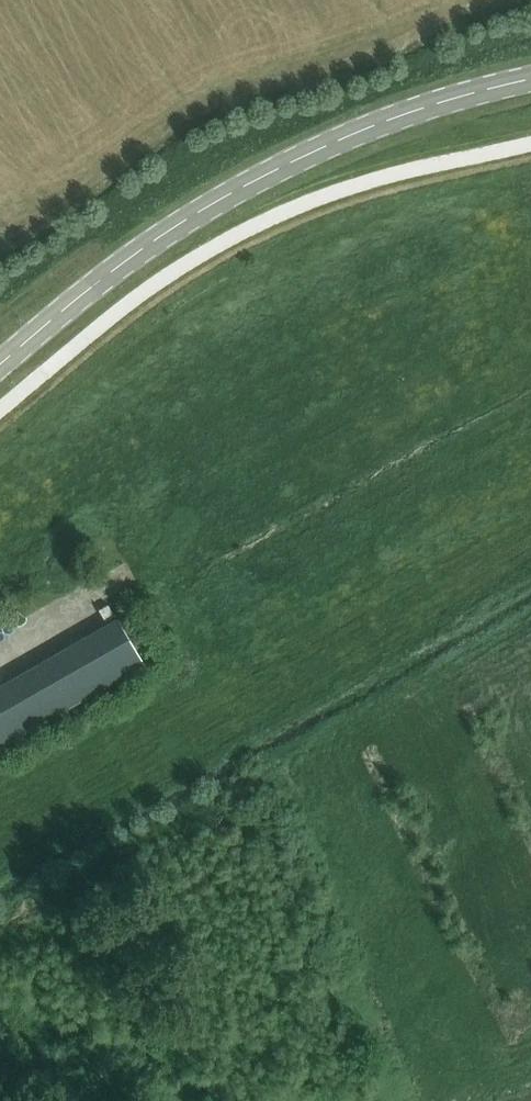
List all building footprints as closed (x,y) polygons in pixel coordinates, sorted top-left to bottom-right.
[(0,687),(0,747),(144,664),(117,619),(0,687)]
